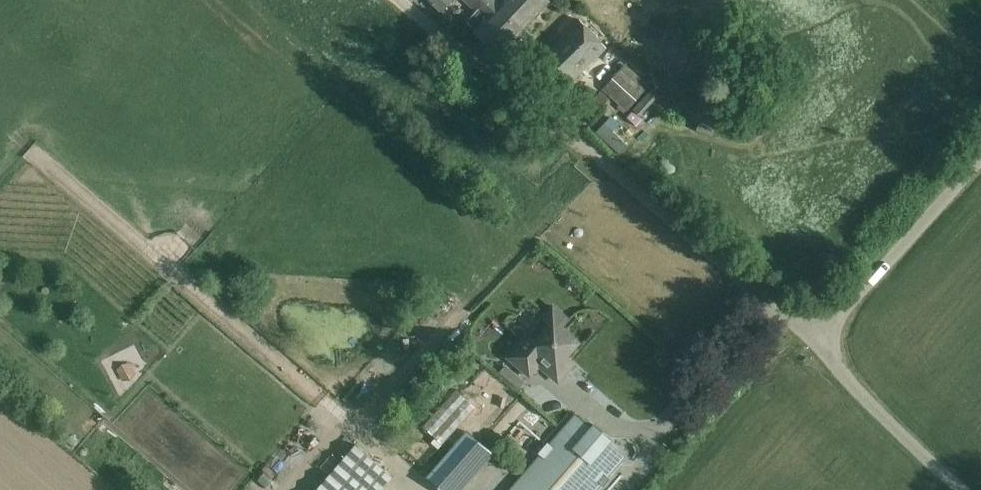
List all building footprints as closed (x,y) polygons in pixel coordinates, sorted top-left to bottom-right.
[(431,3),(441,12),(452,0),(431,0),(431,3)] [(476,12),(477,12),(481,8),(489,16),(501,4),(525,27),(550,1),(550,0),(504,0),(503,1),(502,0),(464,0),(476,12)] [(477,12),(476,12),(467,22),(476,30),(475,31),(499,55),(525,27),(501,4),(489,16),(481,8),(477,12)] [(580,20),(530,69),(557,96),(607,47),(580,20)] [(649,86),(625,65),(603,89),(627,111),(649,86)] [(657,98),(650,91),(634,109),(641,116),(657,98)] [(529,334),(509,358),(522,369),(531,358),(540,365),(544,368),(559,381),(569,370),(576,362),(568,355),(579,342),(563,328),(570,321),(553,306),(541,320),(548,326),(536,340),(529,334)] [(131,361),(118,367),(125,381),(138,375),(131,361)] [(457,390),(423,426),(435,437),(436,438),(443,444),(476,408),(457,390)] [(512,489),(595,489),(625,456),(577,415),(512,489)] [(427,477),(441,489),(461,489),(493,453),(467,430),(427,477)] [(318,489),(382,489),(393,477),(357,445),(318,489)]
